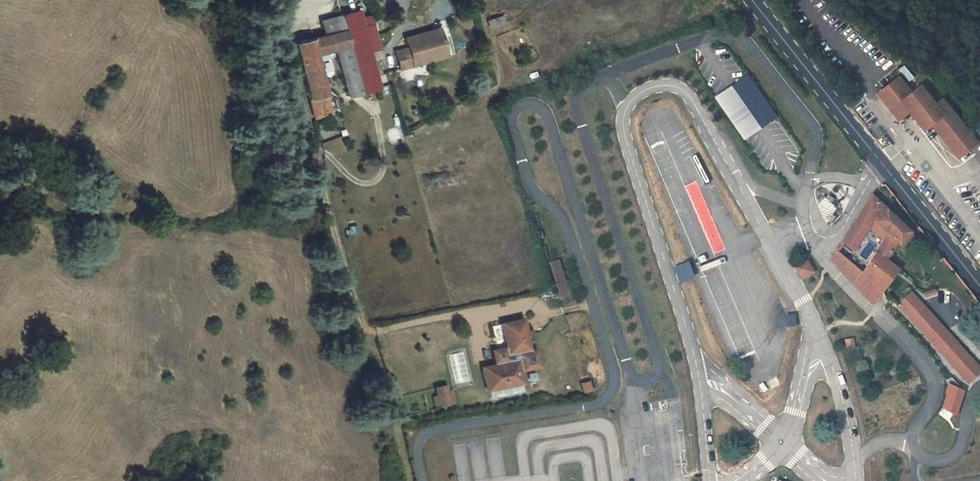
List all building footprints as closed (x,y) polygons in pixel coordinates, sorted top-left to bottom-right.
[(357,24),(356,18),(316,30),(320,43),(288,53),(306,123),(321,119),(307,63),(330,57),(343,103),(375,93),(369,69),(364,51),(374,48),(367,21),(357,24)] [(445,55),(439,33),(403,42),(405,49),(393,53),(398,76),(422,69),(420,61),(445,55)] [(364,51),(369,69),(379,66),(374,48),(364,51)] [(447,62),(445,55),(420,61),(422,69),(447,62)] [(777,118),(746,74),(714,98),(745,142),(777,118)] [(897,78),(876,94),(896,120),(907,112),(922,131),(930,125),(956,158),(975,143),(940,100),(933,105),(918,86),(909,93),(897,78)] [(909,232),(871,195),(864,203),(841,241),(854,251),(869,225),(873,219),(886,234),(882,240),(871,257),(892,277),(898,269),(885,260),(899,243),(906,249),(916,239),(909,233),(909,232)] [(869,225),(882,240),(886,234),(873,219),(869,225)] [(876,299),(882,290),(862,270),(838,247),(831,257),(876,299)] [(862,270),(882,290),(892,277),(871,257),(862,270)] [(548,262),(560,299),(571,295),(559,258),(548,262)] [(806,259),(795,267),(802,278),(814,271),(806,259)] [(674,265),(680,281),(693,276),(687,260),(674,265)] [(911,292),(897,306),(967,384),(979,372),(979,367),(911,292)] [(524,317),(504,321),(508,343),(510,342),(512,349),(507,350),(497,364),(497,367),(485,370),(490,392),(525,385),(522,372),(525,372),(538,354),(532,355),(524,317)] [(853,339),(846,340),(847,347),(855,346),(853,339)] [(507,350),(494,352),(497,364),(507,350)] [(541,368),(538,354),(525,372),(541,368)] [(949,385),(963,392),(950,377),(947,380),(949,385)] [(963,392),(949,385),(942,406),(956,415),(963,392)] [(449,394),(440,396),(442,405),(455,402),(453,393),(449,394)]
